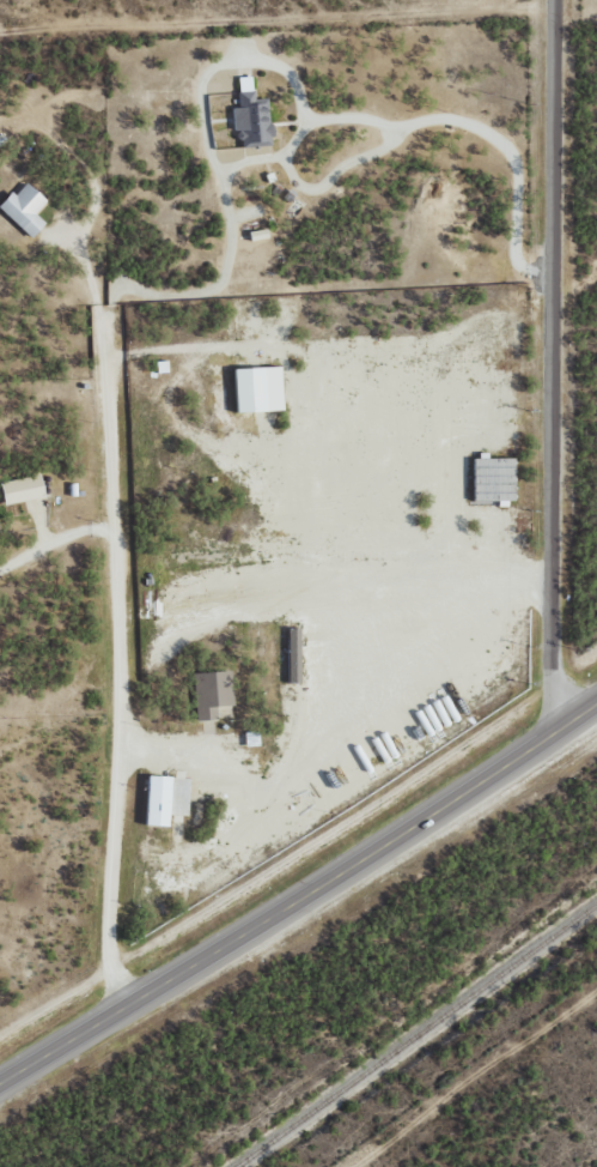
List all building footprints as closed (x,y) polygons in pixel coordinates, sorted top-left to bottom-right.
[(239,77),(240,108),(233,108),(234,131),(241,131),(241,147),(272,146),(271,99),(254,100),(253,77),(239,77)] [(32,239),(45,224),(35,214),(47,201),(25,181),(0,208),(0,209),(32,239)] [(237,413),(284,411),(282,367),(235,369),(237,413)] [(475,458),(474,502),(515,503),(516,459),(475,458)] [(46,498),(41,475),(1,483),(5,505),(46,498)] [(290,630),(289,684),(301,684),(302,630),(290,630)] [(194,674),(196,721),(218,720),(217,707),(233,707),(232,672),(194,674)] [(147,827),(169,828),(170,814),(189,815),(190,778),(149,776),(147,827)]
